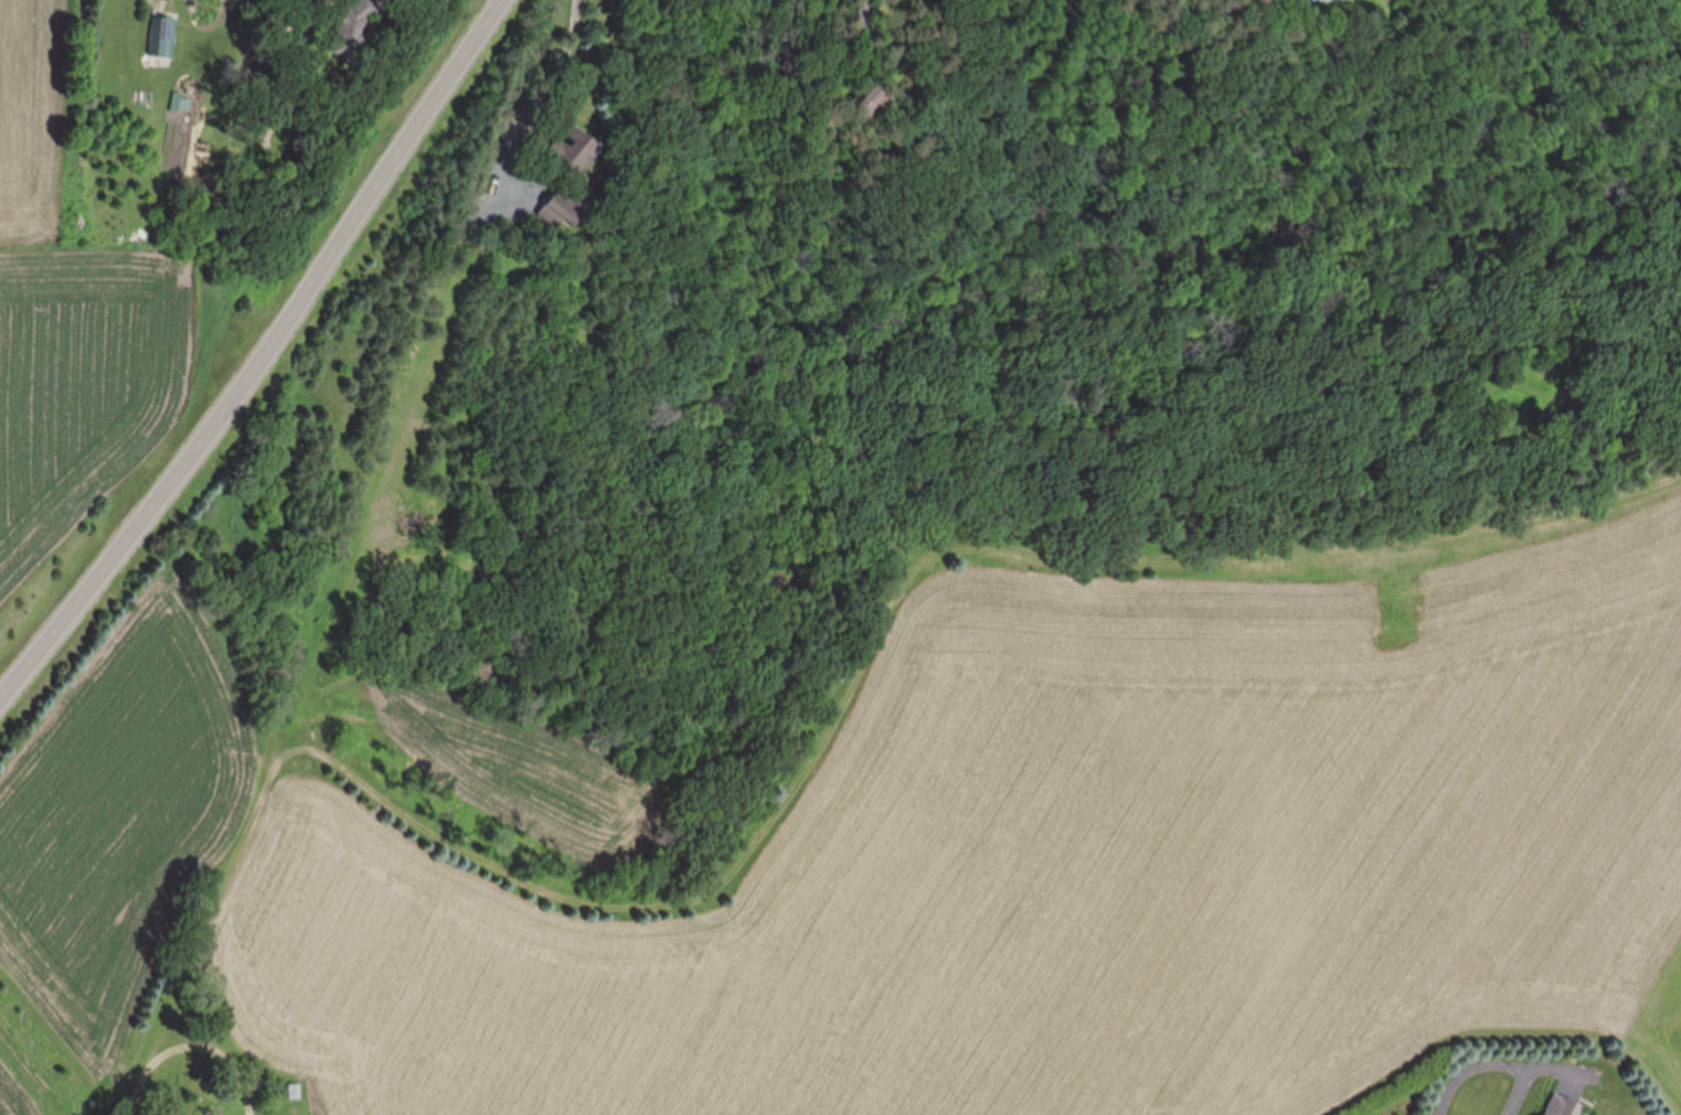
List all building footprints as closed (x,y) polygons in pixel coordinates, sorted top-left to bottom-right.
[(172,18),(151,18),(150,59),(171,59),(172,18)] [(547,151),(573,178),(600,153),(575,126),(547,151)] [(580,217),(550,198),(538,217),(568,236),(580,217)] [(289,1100),(318,1100),(318,1085),(289,1085),(289,1100)] [(1583,1106),(1552,1092),(1542,1114),(1579,1114),(1583,1106)]
